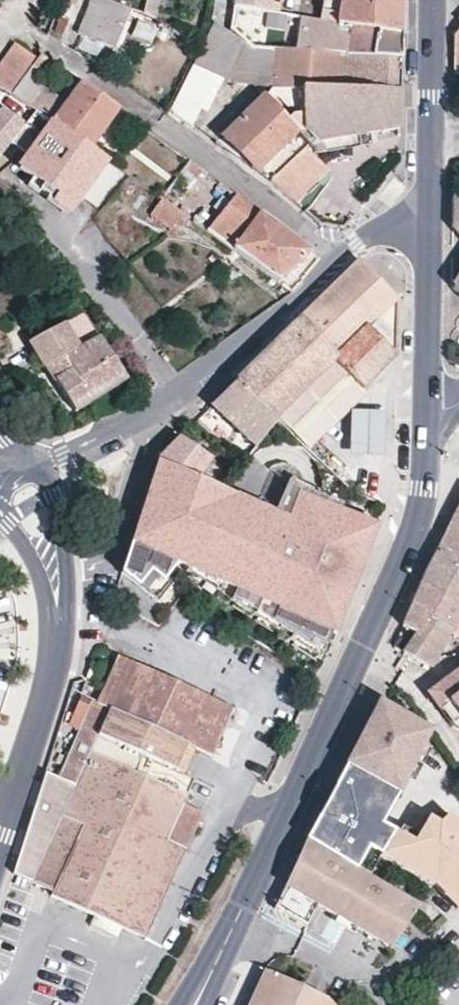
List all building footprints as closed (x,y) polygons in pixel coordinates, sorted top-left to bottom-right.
[(131,9),(107,0),(90,0),(77,33),(115,48),(131,9)] [(160,0),(146,0),(143,14),(155,19),(160,0)] [(272,0),(234,0),(233,7),(270,12),(272,0)] [(341,0),(323,0),(321,11),(338,14),(341,0)] [(402,0),(341,0),(338,14),(337,23),(402,35),(402,0)] [(265,47),(270,12),(233,7),(230,33),(246,44),(249,46),(265,47)] [(337,23),(338,14),(321,11),(319,21),(333,23),(337,23)] [(327,53),(333,23),(319,21),(270,12),(265,47),(274,48),(327,53)] [(62,31),(68,17),(59,13),(53,28),(62,31)] [(228,82),(246,44),(230,33),(214,22),(194,65),(218,77),(224,80),(228,82)] [(401,59),(402,35),(337,23),(333,23),(327,53),(372,57),(401,59)] [(39,57),(17,40),(0,63),(0,87),(11,95),(32,67),(39,57)] [(270,88),(274,48),(265,47),(249,46),(246,44),(228,82),(270,88)] [(401,91),(401,59),(372,57),(327,53),(274,48),(270,88),(364,90),(401,91)] [(45,76),(53,63),(41,54),(39,57),(32,67),(45,76)] [(201,110),(218,77),(194,65),(170,112),(192,127),(201,110)] [(29,107),(43,86),(49,79),(45,76),(32,67),(11,95),(29,107)] [(74,93),(81,83),(72,76),(65,87),(74,93)] [(207,113),(224,80),(218,77),(201,110),(207,113)] [(90,150),(119,109),(81,83),(74,93),(67,102),(51,123),(90,150)] [(51,123),(67,102),(43,86),(29,107),(36,112),(51,123)] [(365,135),(364,90),(270,88),(264,96),(296,131),(304,130),(318,144),(365,135)] [(400,129),(401,91),(364,90),(365,135),(369,135),(400,129)] [(296,131),(264,96),(216,145),(271,182),(305,148),(309,145),(296,131)] [(26,124),(2,106),(0,109),(0,157),(11,143),(26,124)] [(98,174),(107,161),(90,150),(51,123),(36,112),(26,124),(11,143),(29,155),(19,169),(32,179),(43,186),(39,192),(48,198),(46,201),(67,216),(78,201),(73,197),(93,170),(98,174)] [(371,146),(369,135),(365,135),(318,144),(304,130),(296,131),(309,145),(318,155),(371,146)] [(295,204),(330,170),(305,148),(271,182),(295,204)] [(203,169),(191,160),(184,169),(196,178),(203,169)] [(82,203),(101,176),(98,174),(93,170),(73,197),(78,201),(82,203)] [(39,192),(43,186),(32,179),(27,186),(38,194),(39,192)] [(162,200),(167,193),(161,189),(156,195),(162,200)] [(313,252),(236,195),(206,232),(278,283),(313,252)] [(188,218),(162,200),(151,215),(176,233),(188,218)] [(299,318),(335,356),(370,322),(395,296),(397,295),(361,258),(299,318)] [(395,296),(370,322),(335,356),(331,361),(359,388),(395,350),(398,296),(397,295),(395,296)] [(127,380),(84,313),(30,342),(75,413),(127,380)] [(274,417),(278,413),(323,368),(331,361),(335,356),(299,318),(235,380),(251,395),(258,401),(274,417)] [(235,380),(211,404),(229,420),(251,395),(235,380)] [(229,420),(235,426),(258,401),(251,395),(229,420)] [(235,426),(255,444),(278,420),(274,417),(258,401),(235,426)] [(379,453),(378,408),(344,408),(345,453),(379,453)] [(278,420),(281,423),(285,419),(278,413),(274,417),(278,420)] [(174,435),(148,457),(193,476),(208,457),(174,435)] [(327,630),(368,527),(292,491),(283,514),(193,476),(148,457),(124,541),(327,630)] [(450,523),(458,532),(458,507),(450,523)] [(439,545),(458,565),(458,532),(450,523),(439,545)] [(458,602),(458,565),(439,545),(423,582),(440,590),(458,602)] [(416,631),(440,590),(423,582),(402,624),(416,631)] [(434,661),(451,626),(458,631),(458,602),(440,590),(416,631),(405,649),(434,661)] [(122,651),(101,699),(190,741),(197,744),(214,752),(236,705),(184,680),(122,651)] [(434,700),(458,730),(458,679),(434,700)] [(125,929),(144,937),(187,846),(168,837),(197,777),(185,772),(176,769),(190,741),(101,699),(95,696),(57,775),(78,785),(33,880),(53,890),(51,896),(93,915),(108,921),(120,927),(125,929)] [(379,702),(347,762),(306,840),(357,870),(369,848),(382,855),(435,887),(438,889),(456,909),(458,906),(458,818),(452,810),(444,819),(430,817),(415,840),(395,831),(382,824),(399,792),(431,731),(379,702)] [(197,744),(190,741),(176,769),(185,772),(197,744)] [(307,928),(319,905),(388,947),(408,917),(407,917),(415,905),(370,878),(360,872),(357,870),(306,840),(291,873),(275,908),(281,912),(290,917),(307,928)] [(357,870),(360,872),(370,878),(382,855),(369,848),(357,870)] [(108,921),(93,915),(89,924),(104,931),(116,936),(120,927),(108,921)] [(251,1001),(249,1004),(256,1004),(271,975),(265,972),(251,1001)] [(327,1001),(326,1000),(271,975),(256,1004),(325,1004),(327,1001)]
